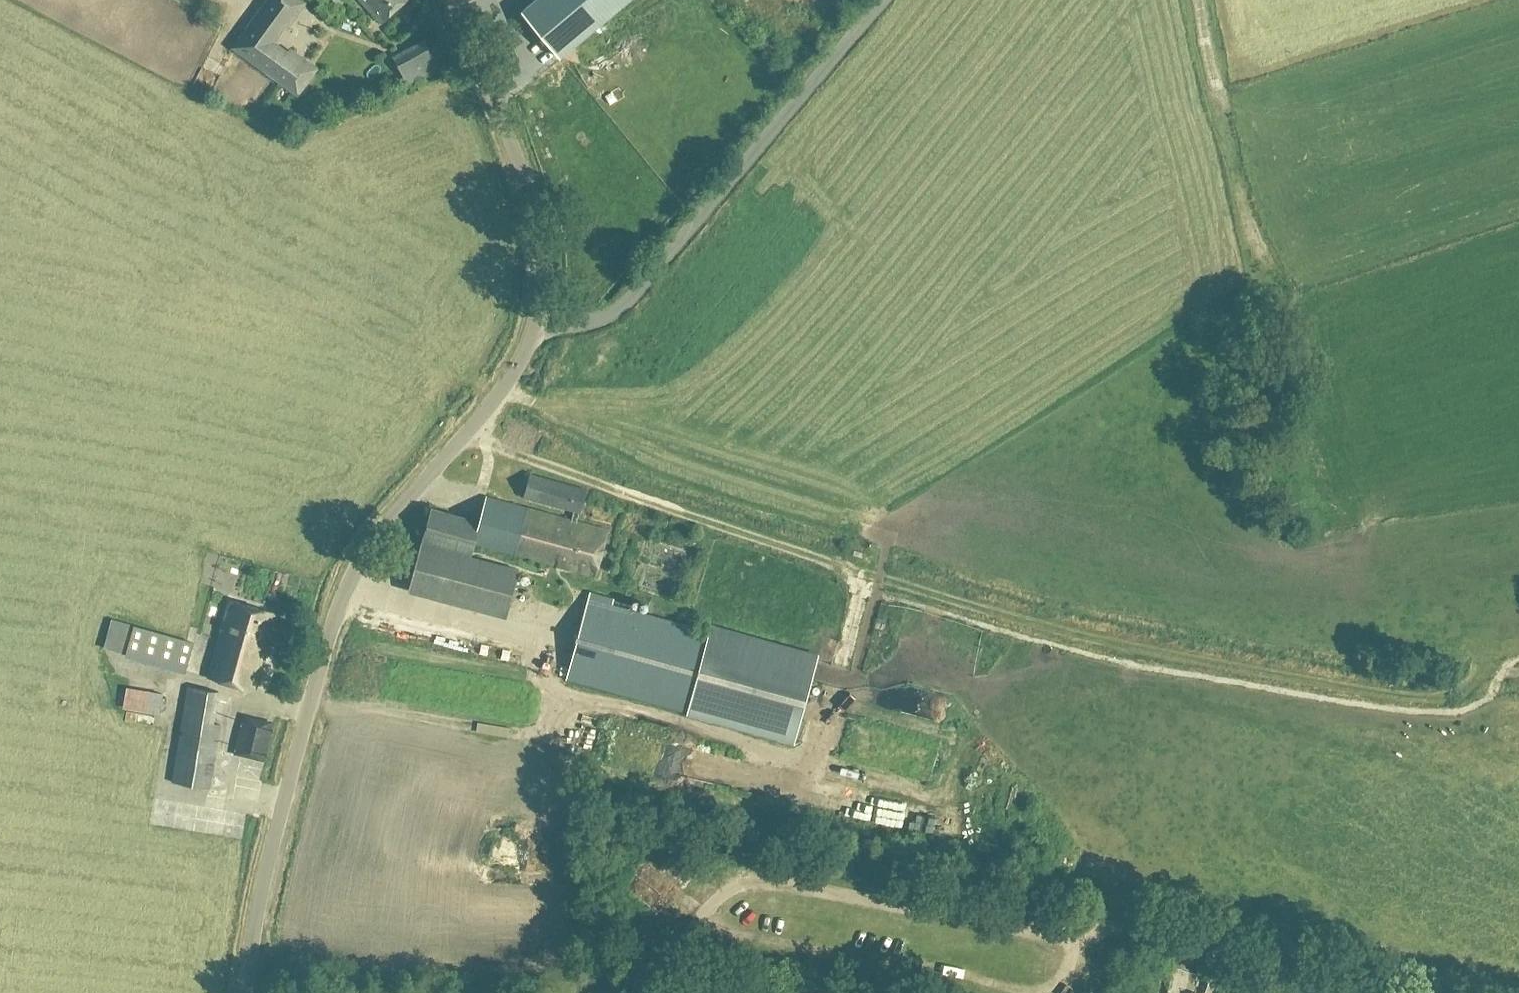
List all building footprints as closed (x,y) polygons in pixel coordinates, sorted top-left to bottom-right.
[(300,3),(296,0),(270,0),(236,53),(301,96),(318,70),(291,53),(289,56),(272,45),(300,3)] [(384,22),(406,0),(362,0),(384,22)] [(524,13),(561,57),(628,0),(540,0),(524,13)] [(440,66),(425,38),(393,55),(407,83),(440,66)] [(440,51),(445,48),(441,42),(436,45),(440,51)] [(532,474),(525,497),(582,513),(588,490),(532,474)] [(481,520),(431,507),(411,585),(508,611),(519,570),(472,557),(475,543),(596,575),(607,533),(486,501),(481,520)] [(672,594),(680,576),(669,571),(661,589),(672,594)] [(591,591),(589,599),(568,677),(689,711),(688,715),(794,744),(819,653),(713,624),(710,632),(611,605),(613,597),(591,591)] [(209,677),(255,690),(274,623),(289,627),(292,614),(278,610),(277,613),(231,600),(209,677)] [(105,647),(128,654),(185,670),(193,641),(135,626),(136,624),(112,618),(105,647)] [(127,686),(124,708),(160,714),(164,692),(127,686)] [(188,687),(172,782),(211,788),(221,724),(213,722),(218,692),(188,687)] [(755,768),(755,790),(763,790),(763,769),(755,768)]
